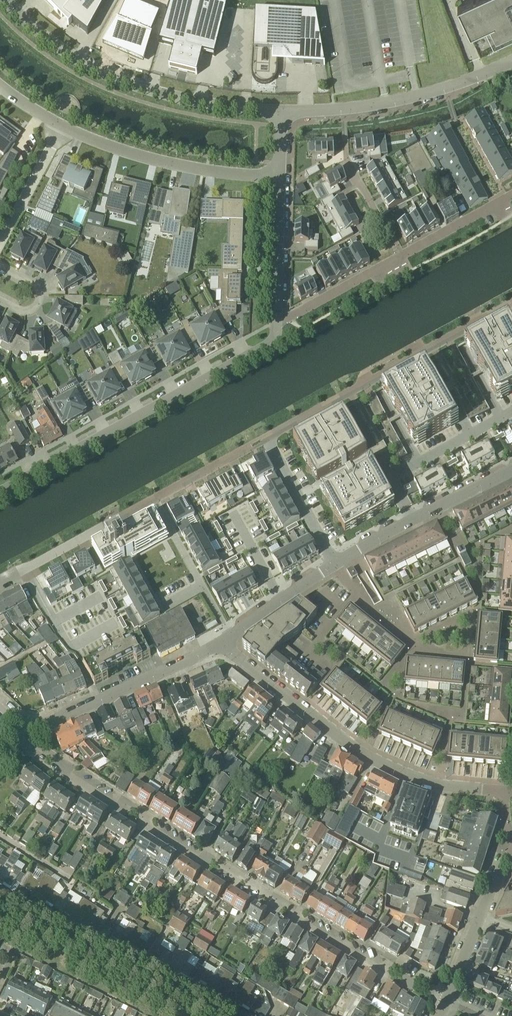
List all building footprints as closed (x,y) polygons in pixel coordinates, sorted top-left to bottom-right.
[(62,17),(64,14),(71,20),(68,24),(69,25),(72,21),(88,34),(107,0),(46,0),(62,17)] [(103,45),(144,62),(152,35),(151,34),(160,14),(142,6),(138,4),(128,0),(127,0),(118,20),(117,20),(103,45)] [(158,47),(174,50),(168,71),(183,75),(200,4),(183,0),(173,0),(158,47)] [(458,6),(470,34),(490,25),(496,38),(511,30),(511,0),(471,0),(458,6)] [(200,4),(183,75),(197,78),(202,57),(214,60),(227,11),(200,4)] [(283,52),(293,63),(325,65),(316,13),(255,9),(252,71),(253,75),(255,78),(258,81),(262,83),(266,83),(270,82),(273,80),(276,76),(277,72),(277,62),(278,51),(283,52)] [(484,110),(466,120),(472,132),(491,122),(484,110)] [(0,160),(0,188),(5,179),(3,179),(7,173),(8,174),(18,155),(12,150),(15,146),(13,144),(17,138),(14,136),(17,131),(0,118),(0,156),(2,157),(0,160)] [(491,122),(472,132),(479,144),(497,134),(491,122)] [(455,138),(448,125),(430,135),(437,148),(455,138)] [(479,144),(486,157),(504,147),(497,134),(479,144)] [(437,148),(444,160),(462,150),(455,138),(437,148)] [(359,147),(355,148),(362,161),(372,156),(375,161),(386,155),(383,148),(383,149),(379,143),(375,145),(372,140),(362,145),(362,144),(361,145),(359,147)] [(317,157),(317,163),(328,163),(328,158),(336,158),(336,153),(336,144),(330,144),(328,144),(318,144),(317,157)] [(492,169),(511,159),(504,147),(486,157),(492,169)] [(468,162),(468,163),(469,162),(462,150),(444,160),(450,171),(450,172),(468,162)] [(51,215),(64,185),(84,193),(85,191),(95,195),(92,204),(93,204),(103,171),(94,167),(91,174),(72,166),(74,159),(64,155),(52,180),(60,183),(58,189),(49,185),(45,193),(47,194),(45,199),(43,198),(37,209),(51,215)] [(385,159),(366,169),(374,183),(392,173),(385,159)] [(492,169),(499,181),(511,174),(511,161),(511,159),(492,169)] [(450,171),(449,172),(456,184),(474,174),(468,163),(468,162),(450,172),(450,171)] [(319,165),(307,171),(311,177),(322,171),(319,165)] [(328,183),(323,186),(326,191),(326,192),(329,198),(341,191),(338,186),(347,181),(340,168),(335,171),(333,172),(324,177),(328,183)] [(413,175),(422,190),(427,199),(429,198),(424,189),(429,186),(428,184),(439,178),(433,169),(422,175),(421,171),(413,175)] [(392,173),(374,183),(381,196),(399,186),(392,173)] [(481,186),(474,174),(456,184),(463,196),(481,186)] [(127,204),(146,208),(152,185),(124,178),(121,189),(117,188),(117,187),(112,185),(105,211),(107,212),(107,211),(124,215),(124,213),(125,213),(127,204)] [(399,186),(381,196),(389,210),(407,200),(399,186)] [(470,209),(488,199),(481,186),(463,196),(470,209)] [(191,194),(177,191),(173,191),(172,198),(167,197),(168,193),(157,190),(151,215),(163,217),(161,229),(162,229),(161,232),(173,234),(173,237),(176,237),(175,240),(173,240),(170,259),(172,259),(170,273),(168,272),(166,285),(185,274),(188,274),(195,230),(194,232),(191,232),(192,230),(187,229),(186,231),(180,230),(182,220),(186,221),(188,222),(194,199),(190,198),(191,194)] [(333,196),(322,203),(325,209),(327,208),(334,221),(352,210),(345,197),(336,202),(333,196)] [(451,201),(446,204),(437,209),(446,224),(459,217),(451,201)] [(226,202),(219,202),(219,204),(210,204),(210,216),(218,216),(219,211),(226,212),(225,216),(232,217),(230,261),(242,262),(245,203),(233,202),(233,206),(226,206),(226,202)] [(352,210),(334,221),(341,233),(339,234),(342,240),(354,234),(351,228),(359,223),(352,210)] [(432,210),(421,216),(430,233),(442,227),(432,210)] [(421,216),(410,222),(419,239),(430,233),(421,216)] [(65,224),(53,219),(50,226),(55,228),(63,231),(65,224)] [(45,235),(50,226),(41,221),(37,231),(45,235)] [(295,222),(295,241),(305,241),(305,247),(318,247),(318,240),(312,240),(312,230),(310,230),(310,229),(309,229),(309,222),(295,222)] [(410,222),(399,228),(408,245),(419,239),(410,222)] [(102,229),(86,225),(82,237),(116,247),(119,235),(120,233),(102,229)] [(45,235),(50,237),(55,228),(50,226),(45,235)] [(19,242),(17,241),(14,248),(15,249),(12,255),(13,256),(12,257),(19,261),(20,259),(23,261),(29,250),(35,253),(43,240),(31,234),(28,239),(22,236),(19,242)] [(52,262),(58,265),(65,252),(54,246),(51,251),(45,248),(35,267),(36,268),(35,270),(42,273),(42,271),(46,273),(52,262)] [(362,248),(351,254),(360,271),(371,265),(362,248)] [(129,251),(120,257),(125,266),(134,260),(129,251)] [(65,252),(58,265),(67,270),(69,273),(58,280),(60,283),(58,284),(62,291),(64,290),(64,291),(71,287),(72,289),(78,285),(77,284),(86,279),(79,267),(76,269),(73,263),(69,261),(72,255),(65,252)] [(351,254),(340,260),(349,277),(360,271),(351,254)] [(340,260),(329,266),(338,283),(349,277),(340,260)] [(329,266),(317,272),(327,289),(338,283),(329,266)] [(302,286),(296,289),(303,302),(319,293),(315,284),(320,281),(314,269),(308,273),(311,278),(302,283),(303,285),(302,286)] [(219,290),(242,291),(242,284),(241,284),(241,278),(237,278),(238,271),(208,271),(208,278),(219,278),(219,290)] [(242,298),(242,291),(219,290),(219,291),(222,291),(221,307),(218,309),(225,321),(236,315),(237,303),(241,303),(241,298),(242,298)] [(52,314),(49,320),(55,323),(54,324),(48,329),(58,342),(59,343),(65,339),(60,331),(62,327),(63,327),(72,310),(71,310),(74,305),(83,305),(83,297),(65,297),(65,304),(64,306),(58,303),(55,308),(54,307),(50,314),(52,314)] [(126,309),(120,313),(124,320),(131,316),(126,309)] [(200,318),(214,342),(221,338),(220,337),(225,334),(219,324),(225,321),(218,309),(212,312),(211,310),(206,313),(208,316),(202,320),(201,318),(200,318)] [(508,317),(496,323),(497,324),(494,325),(494,326),(492,327),(490,328),(488,329),(485,331),(483,332),(480,333),(478,334),(476,336),(475,335),(464,341),(466,344),(467,344),(471,352),(470,353),(477,365),(478,364),(484,376),(483,377),(490,389),(491,389),(495,397),(494,397),(496,401),(508,395),(507,394),(510,392),(511,391),(511,327),(509,321),(510,320),(508,317)] [(207,347),(214,342),(200,318),(189,325),(187,320),(181,324),(183,328),(190,340),(195,337),(201,347),(206,345),(207,347)] [(11,354),(18,341),(13,337),(18,326),(14,324),(15,323),(9,319),(8,321),(7,320),(0,333),(0,341),(3,343),(0,348),(11,354)] [(190,340),(183,328),(166,338),(179,362),(187,358),(186,356),(190,353),(185,343),(190,340)] [(18,341),(11,354),(18,358),(21,352),(24,354),(31,354),(44,353),(44,346),(46,346),(45,338),(43,339),(43,332),(42,332),(42,330),(34,330),(34,332),(30,333),(31,345),(27,345),(18,341)] [(88,339),(79,344),(82,349),(84,353),(100,343),(93,330),(86,335),(88,339)] [(179,362),(166,338),(149,347),(155,360),(161,357),(166,367),(171,364),(172,366),(179,362)] [(48,349),(54,357),(63,350),(59,343),(58,342),(48,349)] [(155,360),(149,347),(131,357),(145,381),(152,377),(151,375),(156,373),(150,363),(155,360)] [(108,356),(114,366),(121,379),(126,376),(132,386),(136,383),(137,385),(145,381),(131,357),(122,362),(117,352),(108,356)] [(401,377),(398,378),(396,379),(393,381),(393,380),(381,386),(383,390),(384,389),(389,397),(388,398),(394,410),(395,409),(397,412),(398,414),(402,421),(401,422),(408,434),(409,434),(413,442),(412,442),(414,446),(425,440),(425,439),(428,437),(427,437),(429,436),(432,435),(432,434),(434,433),(434,434),(437,432),(439,431),(442,430),(441,429),(443,428),(446,427),(447,428),(458,422),(456,418),(455,419),(451,411),(452,410),(445,398),(444,398),(442,395),(442,396),(439,389),(437,386),(438,386),(432,374),(431,374),(426,366),(427,365),(425,362),(414,368),(414,369),(412,371),(410,372),(407,373),(405,374),(402,376),(403,376),(401,377)] [(105,376),(99,379),(110,400),(117,396),(116,394),(121,392),(115,382),(121,379),(114,366),(103,373),(105,376)] [(110,400),(99,379),(97,376),(79,386),(86,398),(92,395),(97,405),(102,402),(103,404),(110,400)] [(86,398),(79,386),(62,395),(75,419),(83,415),(82,414),(86,411),(81,401),(86,398)] [(49,399),(42,387),(36,390),(43,403),(49,399)] [(68,423),(75,419),(62,395),(50,402),(63,424),(67,422),(68,423)] [(31,425),(44,446),(62,436),(49,413),(47,408),(45,409),(43,406),(38,409),(40,412),(39,413),(42,417),(37,420),(38,421),(31,425)] [(24,420),(26,419),(30,416),(25,407),(19,410),(24,420)] [(355,429),(354,429),(343,410),(338,412),(337,411),(331,415),(332,416),(321,422),(320,421),(314,424),(315,425),(304,431),(298,434),(294,437),(294,436),(293,437),(304,456),(307,462),(314,474),(317,480),(317,481),(338,469),(337,469),(342,467),(347,465),(358,459),(367,453),(368,452),(365,446),(364,447),(357,435),(358,435),(355,429)] [(20,422),(9,428),(20,447),(31,440),(20,422)] [(484,443),(485,443),(481,445),(474,449),(481,461),(483,460),(485,459),(489,457),(493,454),(493,455),(494,454),(492,451),(490,447),(490,446),(487,442),(484,443)] [(17,461),(9,446),(0,452),(0,471),(17,461)] [(467,453),(464,455),(463,454),(461,456),(463,461),(464,461),(466,465),(468,469),(468,468),(473,465),(473,466),(476,464),(479,462),(481,461),(474,449),(467,453)] [(248,463),(246,464),(250,471),(251,473),(256,482),(258,481),(258,480),(266,476),(269,475),(269,474),(270,473),(271,474),(274,472),(265,456),(261,459),(257,461),(255,459),(250,462),(248,463)] [(371,461),(371,460),(361,466),(350,472),(350,471),(346,474),(342,477),(341,476),(321,488),(325,494),(331,506),(335,512),(345,531),(350,529),(356,525),(367,520),(367,521),(373,517),(373,516),(384,510),(384,511),(390,508),(390,507),(395,504),(384,485),(385,484),(382,478),(381,479),(374,467),(375,466),(372,460),(371,461)] [(445,477),(442,472),(443,472),(440,467),(437,469),(434,471),(427,475),(434,487),(436,486),(438,484),(438,485),(442,483),(441,483),(446,480),(447,480),(445,477)] [(221,481),(217,483),(225,498),(228,497),(241,490),(243,489),(233,471),(231,472),(232,472),(229,474),(229,473),(224,476),(226,478),(221,481)] [(419,491),(420,494),(421,494),(426,491),(426,492),(429,490),(429,489),(431,488),(432,488),(434,487),(427,475),(420,478),(420,479),(416,481),(416,480),(414,482),(416,487),(417,487),(419,491)] [(283,489),(282,487),(281,486),(280,483),(279,481),(262,491),(264,493),(267,498),(267,500),(284,491),(284,490),(283,490),(283,489)] [(200,489),(198,491),(201,497),(202,497),(203,499),(207,508),(210,507),(218,502),(221,501),(220,501),(222,500),(225,498),(217,483),(212,485),(213,486),(208,488),(207,486),(202,488),(202,489),(200,490),(200,489)] [(494,492),(504,511),(511,507),(511,501),(505,487),(504,487),(505,488),(502,490),(501,488),(494,492)] [(272,509),(289,500),(288,499),(287,496),(286,495),(285,493),(285,492),(284,491),(267,500),(268,502),(269,501),(272,507),(271,507),(272,509)] [(484,497),(494,516),(504,511),(494,492),(495,493),(492,495),(491,494),(484,497)] [(172,507),(168,510),(177,525),(180,523),(181,522),(182,522),(184,521),(192,516),(193,516),(195,515),(190,506),(188,504),(189,504),(185,497),(183,499),(181,500),(176,503),(177,505),(173,507),(172,507)] [(481,499),(474,502),(484,521),(494,516),(484,497),(485,498),(481,500),(481,499)] [(289,500),(272,509),(273,511),(274,510),(277,516),(276,516),(277,518),(294,509),(293,508),(293,507),(292,505),(291,504),(289,501),(290,501),(289,500)] [(471,504),(464,507),(473,526),(484,521),(474,502),(474,504),(471,505),(471,504)] [(464,507),(464,509),(461,510),(460,509),(453,513),(460,525),(459,526),(462,532),(473,526),(464,507)] [(282,527),(299,518),(298,516),(298,517),(296,514),(297,514),(296,513),(295,511),(294,510),(295,510),(294,509),(277,518),(278,520),(279,519),(281,525),(282,527)] [(135,554),(136,555),(170,537),(157,512),(124,530),(125,532),(122,534),(128,545),(126,546),(125,545),(112,552),(106,540),(96,545),(108,568),(135,554)] [(426,528),(436,547),(447,541),(444,535),(438,524),(434,526),(433,524),(426,528)] [(203,533),(202,533),(199,528),(200,528),(198,525),(182,535),(183,536),(184,539),(185,540),(186,542),(186,543),(187,544),(204,535),(203,533)] [(423,530),(416,533),(426,552),(436,547),(426,528),(427,529),(424,531),(423,530)] [(112,552),(125,545),(126,546),(128,545),(121,532),(106,540),(112,552)] [(413,535),(406,538),(416,557),(426,552),(416,533),(417,535),(413,536),(413,535)] [(188,546),(189,548),(190,549),(191,552),(192,553),(208,544),(208,542),(207,542),(204,537),(205,537),(204,535),(187,544),(188,545),(188,546)] [(301,540),(300,541),(309,558),(310,557),(311,557),(312,556),(313,556),(314,555),(316,554),(317,554),(318,553),(309,536),(307,538),(302,541),(301,540)] [(396,543),(405,562),(416,557),(406,538),(406,540),(403,541),(403,540),(396,543)] [(308,559),(309,558),(300,541),(298,542),(298,543),(293,546),(292,545),(291,546),(300,563),(301,562),(303,561),(304,561),(305,560),(307,559),(308,559)] [(392,545),(386,548),(395,567),(405,562),(396,543),(395,543),(396,545),(393,546),(392,545)] [(197,562),(213,553),(212,551),(209,546),(208,544),(192,553),(192,554),(193,554),(194,557),(195,558),(196,560),(196,561),(197,562)] [(293,566),(295,566),(296,565),(298,563),(299,564),(300,563),(291,546),(289,547),(289,548),(284,551),(284,550),(282,551),(291,568),(292,567),(293,567),(293,566)] [(382,550),(375,553),(385,572),(395,567),(386,548),(385,549),(386,550),(383,551),(382,550)] [(287,570),(289,569),(290,568),(290,569),(291,568),(282,551),(280,552),(275,555),(272,556),(281,572),(274,576),(281,573),(283,572),(286,570),(286,571),(287,570)] [(505,552),(504,567),(511,568),(511,553),(505,552)] [(214,555),(214,554),(213,553),(197,562),(197,563),(198,564),(199,566),(199,567),(200,567),(201,569),(201,570),(202,571),(219,562),(217,560),(214,555)] [(375,553),(375,554),(376,555),(373,557),(372,555),(365,559),(370,569),(371,572),(374,578),(385,572),(375,553)] [(67,562),(77,579),(95,570),(86,554),(78,559),(77,557),(67,562)] [(115,572),(118,577),(117,577),(118,579),(135,570),(134,569),(134,568),(133,566),(132,565),(131,562),(130,561),(113,570),(115,572)] [(71,583),(62,567),(53,572),(52,570),(43,575),(52,593),(71,583)] [(504,567),(502,581),(511,582),(511,568),(504,567)] [(352,580),(358,576),(353,568),(347,571),(352,580)] [(250,590),(252,589),(253,588),(256,587),(258,586),(257,586),(264,582),(264,581),(257,585),(248,569),(246,571),(241,574),(239,575),(248,591),(249,591),(249,590),(250,590)] [(118,579),(119,581),(120,581),(123,586),(122,586),(123,588),(140,579),(139,578),(138,575),(137,574),(136,572),(136,571),(135,570),(118,579)] [(237,575),(237,576),(232,579),(232,578),(230,579),(239,596),(240,595),(243,594),(244,593),(246,592),(247,592),(248,591),(239,575),(237,575)] [(123,588),(124,590),(125,590),(128,595),(127,595),(128,597),(145,588),(144,587),(144,586),(143,584),(142,583),(140,580),(141,580),(140,579),(123,588)] [(221,584),(230,601),(231,600),(232,600),(234,599),(235,598),(238,596),(238,597),(239,596),(230,579),(228,580),(229,581),(223,584),(223,583),(221,584)] [(467,607),(467,606),(470,604),(470,606),(477,602),(467,581),(456,587),(467,607)] [(502,581),(501,595),(511,596),(511,582),(502,581)] [(221,584),(219,585),(220,586),(214,589),(214,588),(212,589),(221,606),(223,605),(222,605),(225,603),(225,604),(226,603),(228,602),(229,601),(229,602),(230,601),(221,584)] [(467,607),(456,587),(446,592),(457,613),(457,612),(456,611),(459,609),(460,611),(467,607)] [(10,593),(24,618),(33,613),(27,602),(27,601),(20,588),(10,593)] [(128,597),(129,599),(130,599),(132,604),(133,606),(150,597),(149,596),(147,593),(148,593),(147,592),(146,590),(145,589),(146,589),(145,588),(128,597)] [(450,616),(457,613),(446,592),(436,597),(447,618),(446,616),(449,615),(450,616)] [(12,611),(18,621),(19,624),(24,621),(23,618),(24,618),(10,593),(0,599),(8,613),(12,611)] [(53,595),(47,598),(51,605),(57,602),(55,599),(53,595)] [(501,595),(500,610),(511,611),(511,596),(501,595)] [(153,602),(152,601),(150,598),(150,597),(133,606),(134,608),(137,613),(138,615),(155,606),(154,605),(153,604),(152,602),(153,602)] [(447,618),(436,597),(426,602),(436,623),(437,623),(436,621),(439,620),(440,621),(447,618)] [(0,599),(0,621),(4,629),(9,626),(3,615),(8,613),(0,599)] [(266,666),(278,651),(284,644),(282,642),(291,631),(294,634),(303,623),(307,626),(317,614),(300,601),(292,606),(295,609),(292,613),(288,609),(280,615),(283,617),(280,621),(275,618),(268,623),(271,626),(268,630),(263,626),(262,627),(264,628),(259,634),(256,631),(246,638),(248,640),(243,647),(252,655),(254,652),(259,656),(257,659),(266,666)] [(430,626),(436,623),(426,602),(416,607),(426,628),(427,628),(426,626),(429,625),(430,626)] [(336,623),(337,624),(346,631),(360,612),(359,613),(356,611),(357,610),(351,605),(336,623)] [(142,622),(143,624),(160,615),(159,614),(157,611),(157,610),(156,608),(155,607),(155,606),(138,615),(139,617),(139,616),(142,622)] [(420,631),(426,628),(416,607),(405,613),(414,631),(415,632),(419,630),(420,631)] [(152,642),(154,646),(160,657),(180,646),(183,644),(185,643),(185,644),(195,639),(181,611),(158,623),(159,623),(147,630),(153,642),(152,642)] [(360,612),(346,631),(355,638),(369,620),(369,619),(368,621),(365,618),(366,617),(360,612)] [(478,619),(477,626),(501,629),(502,617),(480,615),(480,619),(478,619)] [(369,620),(355,638),(363,645),(378,627),(378,626),(377,628),(374,626),(375,624),(369,620)] [(54,635),(47,625),(42,628),(37,631),(44,640),(54,635)] [(500,640),(501,629),(477,626),(477,627),(479,627),(479,630),(477,630),(476,638),(500,640)] [(61,633),(66,641),(75,635),(70,627),(61,633)] [(384,631),(378,627),(363,645),(372,652),(387,634),(386,635),(383,633),(384,631)] [(147,649),(154,646),(152,642),(153,642),(147,630),(139,634),(147,649)] [(10,633),(2,640),(15,654),(23,647),(10,633)] [(118,666),(122,664),(122,665),(123,665),(123,664),(134,658),(137,663),(151,657),(147,649),(139,634),(123,642),(104,651),(104,652),(83,663),(95,685),(109,678),(106,673),(117,667),(118,667),(119,667),(118,666)] [(387,634),(372,652),(381,659),(396,641),(395,642),(392,640),(393,639),(387,634)] [(476,642),(475,649),(498,651),(500,640),(476,638),(478,638),(477,642),(476,642)] [(402,646),(396,641),(381,659),(391,667),(404,650),(401,647),(402,646)] [(284,644),(278,651),(285,657),(293,663),(299,656),(284,644)] [(474,661),(497,663),(498,651),(475,649),(477,650),(476,653),(475,653),(474,661)] [(282,678),(292,666),(283,659),(285,657),(278,651),(266,666),(273,672),(276,674),(282,679),(282,678)] [(69,656),(59,660),(65,667),(76,693),(87,689),(80,674),(74,663),(69,656)] [(66,697),(76,693),(65,667),(59,660),(58,658),(53,661),(60,669),(65,681),(60,683),(66,697)] [(405,682),(417,683),(419,659),(418,659),(418,661),(415,661),(415,659),(407,658),(405,682)] [(430,660),(430,662),(426,662),(426,660),(419,659),(417,683),(428,684),(430,660)] [(428,684),(439,685),(441,662),(441,663),(437,663),(438,661),(430,660),(428,684)] [(439,685),(451,686),(453,663),(452,663),(452,664),(449,664),(449,662),(441,662),(439,685)] [(6,667),(10,674),(16,671),(17,670),(13,663),(6,667)] [(460,663),(453,663),(451,686),(463,687),(465,665),(460,665),(460,663)] [(45,676),(40,670),(36,665),(26,669),(25,669),(36,694),(37,694),(36,694),(40,692),(42,697),(46,706),(56,702),(45,676)] [(45,676),(56,702),(66,697),(60,683),(55,671),(51,673),(45,665),(40,670),(45,676)] [(282,678),(286,681),(289,684),(290,684),(295,688),(297,690),(298,688),(307,677),(292,665),(292,666),(282,678)] [(218,669),(205,675),(211,688),(224,682),(227,681),(230,679),(244,690),(250,683),(232,669),(226,676),(222,678),(218,669)] [(313,669),(307,677),(298,688),(300,690),(299,691),(307,698),(327,673),(323,670),(322,670),(323,671),(320,674),(313,669)] [(494,669),(493,687),(511,689),(511,683),(511,671),(494,669)] [(324,693),(330,698),(345,679),(336,671),(322,689),(325,692),(324,693)] [(211,688),(205,675),(190,682),(196,693),(203,690),(209,702),(216,698),(211,688)] [(345,679),(330,698),(331,698),(332,697),(334,699),(333,700),(339,705),(354,686),(345,679)] [(157,686),(146,691),(152,705),(163,700),(157,686)] [(192,699),(189,700),(186,694),(184,695),(180,686),(168,692),(175,706),(179,716),(196,708),(192,699)] [(244,699),(247,702),(244,706),(250,711),(264,694),(254,686),(244,699)] [(348,712),(363,693),(354,686),(339,705),(340,705),(341,704),(343,706),(342,707),(348,712)] [(493,687),(491,705),(511,707),(510,706),(511,697),(511,698),(511,689),(493,687)] [(146,691),(134,696),(140,710),(152,705),(146,691)] [(357,719),(372,700),(363,693),(348,712),(349,712),(350,711),(352,713),(351,714),(357,719)] [(261,726),(265,721),(268,716),(274,709),(270,706),(273,701),(264,694),(250,711),(243,720),(252,728),(256,730),(260,725),(261,726)] [(199,696),(192,699),(196,708),(197,708),(199,712),(205,709),(205,708),(199,696)] [(234,716),(243,705),(236,699),(223,716),(226,719),(230,713),(234,716)] [(117,712),(120,719),(122,723),(132,718),(137,729),(144,726),(142,721),(137,711),(136,710),(132,712),(127,700),(114,705),(117,712)] [(360,721),(366,726),(381,707),(372,700),(357,719),(358,718),(361,720),(360,721)] [(491,705),(489,723),(508,725),(509,715),(511,715),(511,707),(491,705)] [(126,734),(122,723),(120,719),(117,712),(113,714),(110,707),(97,713),(103,727),(106,732),(116,728),(120,737),(126,734)] [(279,714),(275,720),(270,726),(280,734),(278,736),(279,737),(293,717),(283,709),(281,712),(281,713),(280,714),(279,714)] [(388,713),(379,733),(383,735),(383,737),(389,739),(399,717),(388,713)] [(85,744),(96,757),(101,754),(87,741),(96,737),(97,739),(105,736),(95,714),(79,721),(77,722),(75,723),(80,734),(83,739),(85,744)] [(293,717),(279,737),(284,741),(289,735),(294,739),(299,733),(297,732),(303,724),(293,717)] [(400,744),(409,722),(399,717),(389,739),(390,740),(391,738),(394,740),(393,741),(400,744)] [(410,748),(420,726),(409,722),(400,744),(401,743),(404,744),(404,745),(410,748)] [(83,758),(86,762),(89,759),(90,760),(94,766),(100,762),(105,759),(101,754),(96,757),(85,744),(83,739),(80,734),(75,723),(70,725),(68,726),(73,738),(71,739),(76,748),(79,747),(80,749),(78,750),(84,757),(83,758)] [(307,755),(312,743),(313,744),(321,734),(311,725),(304,736),(298,748),(291,760),(300,765),(305,756),(307,755)] [(73,738),(68,726),(54,732),(63,754),(70,751),(71,752),(76,750),(76,748),(71,739),(73,738)] [(421,753),(430,731),(420,726),(410,748),(411,749),(411,747),(415,748),(414,750),(421,753)] [(441,735),(430,731),(421,753),(422,752),(425,753),(425,754),(432,757),(441,735)] [(464,762),(465,762),(472,763),(474,739),(474,735),(463,734),(462,738),(460,762),(461,762),(461,760),(464,761),(464,762)] [(453,761),(460,762),(462,738),(450,737),(448,759),(453,760),(453,761)] [(475,763),(483,764),(485,740),(474,739),(472,763),(472,761),(476,762),(475,763)] [(487,764),(494,765),(496,741),(485,740),(483,764),(483,763),(487,763),(487,764)] [(498,765),(506,766),(508,742),(496,741),(494,765),(495,765),(495,764),(498,764),(498,765)] [(284,752),(291,757),(297,747),(292,743),(284,752)] [(311,762),(320,766),(322,762),(321,761),(327,749),(319,745),(311,762)] [(210,749),(203,759),(209,763),(216,754),(210,749)] [(322,762),(320,766),(314,777),(328,784),(332,777),(339,781),(343,773),(350,758),(345,753),(342,752),(341,753),(338,751),(339,750),(338,749),(330,766),(322,762)] [(209,763),(223,774),(227,769),(226,769),(229,765),(219,757),(221,754),(218,751),(216,754),(209,763)] [(344,772),(350,775),(341,790),(349,794),(352,788),(357,780),(354,778),(358,773),(360,774),(364,767),(358,764),(358,763),(351,758),(350,758),(343,773),(344,772)] [(90,760),(89,759),(86,762),(81,765),(87,769),(94,766),(90,760)] [(29,789),(40,774),(30,766),(20,779),(26,784),(25,786),(29,789)] [(227,769),(223,774),(239,785),(242,780),(227,769)] [(134,777),(125,772),(120,779),(130,785),(134,777)] [(374,772),(367,786),(364,792),(365,793),(376,798),(387,778),(374,772)] [(220,796),(231,780),(220,773),(209,789),(220,796)] [(22,798),(16,806),(12,811),(18,815),(28,803),(27,801),(35,791),(40,795),(50,782),(40,774),(29,789),(22,798)] [(164,783),(169,777),(165,774),(160,781),(164,783)] [(164,783),(169,786),(173,779),(169,777),(164,783)] [(391,799),(398,784),(387,778),(376,798),(385,803),(382,810),(388,813),(391,806),(388,804),(391,799)] [(136,782),(128,795),(137,801),(146,788),(136,782)] [(35,820),(42,825),(65,792),(54,784),(44,798),(51,803),(50,804),(51,804),(44,814),(41,812),(35,820)] [(195,785),(191,791),(187,798),(191,800),(199,788),(195,785)] [(404,786),(390,825),(396,827),(395,830),(394,831),(411,837),(412,835),(413,833),(418,835),(424,818),(428,819),(430,810),(427,809),(431,796),(404,786)] [(147,807),(155,794),(146,788),(137,801),(147,807)] [(183,795),(187,798),(191,791),(187,788),(183,795)] [(256,798),(265,805),(266,803),(265,803),(270,794),(261,788),(256,798)] [(358,789),(349,806),(356,810),(365,793),(364,792),(358,789)] [(49,829),(54,820),(55,821),(60,814),(58,812),(60,808),(66,812),(75,799),(65,792),(42,825),(49,829)] [(16,806),(22,798),(16,793),(10,801),(16,806)] [(81,817),(86,820),(97,804),(86,796),(70,822),(76,825),(81,817)] [(150,809),(160,815),(168,802),(158,796),(150,809)] [(448,799),(441,796),(435,814),(442,816),(448,799)] [(262,812),(265,805),(256,798),(250,811),(260,816),(262,812)] [(178,809),(168,802),(160,815),(169,821),(178,809)] [(211,828),(219,814),(225,806),(219,802),(215,808),(195,838),(196,838),(197,836),(200,839),(199,840),(206,845),(215,831),(211,828)] [(97,804),(86,820),(92,824),(87,832),(92,835),(108,810),(97,804)] [(363,813),(356,810),(349,806),(335,834),(345,839),(348,841),(363,813)] [(173,823),(182,829),(191,816),(181,810),(173,823)] [(294,827),(301,831),(308,819),(306,818),(308,815),(301,811),(299,814),(300,815),(294,827)] [(328,812),(322,824),(334,831),(341,818),(328,812)] [(462,822),(470,825),(476,827),(477,827),(494,832),(498,820),(473,812),(471,818),(465,816),(462,822)] [(115,838),(125,822),(114,815),(105,829),(112,833),(111,835),(115,838)] [(200,822),(191,816),(182,829),(192,836),(200,822)] [(442,816),(439,827),(448,830),(451,819),(442,816)] [(136,829),(125,822),(115,838),(119,840),(120,838),(127,843),(136,829)] [(59,836),(65,826),(59,823),(53,832),(59,836)] [(223,856),(239,832),(243,827),(238,823),(234,829),(230,826),(214,850),(223,856)] [(317,846),(321,840),(327,829),(316,823),(306,839),(317,846)] [(490,844),(494,832),(477,827),(476,827),(470,825),(468,831),(461,829),(460,834),(473,838),(490,844)] [(243,827),(239,832),(223,856),(233,862),(242,847),(237,844),(247,829),(243,827)] [(332,832),(330,831),(324,843),(322,847),(329,851),(331,847),(339,851),(345,839),(335,834),(332,832)] [(430,832),(427,841),(434,844),(437,834),(430,832)] [(156,841),(155,841),(155,842),(152,840),(152,839),(145,834),(136,849),(141,852),(130,869),(135,872),(139,867),(156,841)] [(463,847),(486,855),(490,844),(473,838),(460,834),(458,840),(465,842),(463,847)] [(154,867),(157,862),(166,848),(159,843),(158,844),(155,842),(156,841),(139,867),(145,871),(149,864),(154,867)] [(266,841),(261,849),(259,853),(266,857),(273,846),(266,841)] [(98,851),(104,855),(109,847),(103,843),(98,851)] [(463,870),(479,876),(480,876),(486,855),(463,847),(462,849),(443,843),(442,846),(445,847),(443,853),(466,861),(463,870)] [(53,844),(48,853),(53,857),(59,848),(53,844)] [(248,871),(259,853),(261,849),(256,846),(255,848),(251,854),(245,850),(236,864),(248,871)] [(108,863),(110,859),(111,859),(116,851),(109,847),(104,855),(99,865),(100,866),(103,860),(108,863)] [(173,853),(173,852),(166,848),(157,862),(162,865),(159,870),(154,867),(145,880),(154,886),(154,891),(156,886),(161,889),(165,883),(161,880),(177,854),(176,854),(175,855),(173,853)] [(24,879),(26,876),(21,873),(22,871),(15,866),(20,858),(13,853),(8,860),(0,873),(0,884),(3,886),(4,884),(11,888),(15,882),(20,885),(24,879)] [(69,866),(75,870),(83,856),(77,853),(69,866)] [(8,860),(1,856),(0,857),(0,873),(8,860)] [(184,876),(192,864),(182,858),(177,865),(176,864),(172,869),(174,870),(169,878),(179,884),(183,877),(184,876)] [(273,868),(265,881),(275,888),(284,874),(278,870),(283,862),(277,858),(275,862),(272,867),(273,868)] [(273,868),(272,867),(264,862),(260,859),(253,870),(258,874),(257,877),(265,881),(273,868)] [(442,866),(429,861),(421,882),(435,887),(435,886),(445,889),(470,897),(478,878),(442,866)] [(193,883),(193,882),(201,870),(192,864),(184,876),(183,877),(193,883)] [(305,877),(309,870),(304,867),(300,874),(305,877)] [(28,872),(26,876),(24,879),(20,885),(32,893),(30,895),(38,900),(51,879),(43,874),(38,882),(32,878),(34,876),(28,872)] [(206,873),(195,892),(204,898),(205,897),(216,879),(206,873)] [(328,891),(336,879),(337,878),(333,875),(325,889),(328,891)] [(313,884),(303,878),(299,885),(291,898),(302,904),(309,891),(313,884)] [(47,902),(59,910),(68,896),(63,892),(61,896),(53,891),(58,883),(51,879),(38,900),(45,904),(47,902)] [(216,879),(205,897),(215,902),(226,885),(216,879)] [(291,898),(299,885),(288,879),(281,891),(291,898)] [(336,879),(328,891),(332,894),(339,883),(340,882),(336,879)] [(122,889),(120,892),(115,900),(125,907),(130,898),(126,896),(128,893),(122,889)] [(233,907),(241,895),(231,889),(223,901),(219,908),(228,914),(233,907)] [(465,909),(470,897),(445,889),(441,901),(465,909)] [(69,920),(77,924),(90,903),(71,891),(68,896),(59,910),(71,918),(69,920)] [(306,907),(316,913),(325,898),(315,893),(306,907)] [(344,900),(348,903),(352,896),(348,893),(344,900)] [(188,896),(184,894),(179,901),(184,904),(188,896)] [(250,900),(241,895),(233,907),(234,908),(231,912),(239,917),(242,913),(243,913),(250,900)] [(511,895),(508,896),(504,897),(504,896),(502,898),(503,898),(505,897),(495,916),(496,916),(503,915),(507,914),(511,914),(511,913),(511,895)] [(352,896),(348,903),(352,906),(357,899),(352,896)] [(325,898),(316,913),(326,918),(334,904),(325,898)] [(338,898),(334,904),(326,918),(335,924),(343,911),(347,904),(338,898)] [(406,915),(416,919),(423,921),(431,923),(432,924),(436,909),(431,907),(429,916),(424,914),(427,905),(412,901),(410,908),(403,906),(400,913),(406,915)] [(367,915),(371,908),(373,905),(369,902),(367,905),(363,912),(367,915)] [(93,932),(98,925),(100,921),(93,916),(98,908),(90,903),(77,924),(84,929),(86,927),(93,932)] [(263,908),(255,904),(248,917),(253,921),(250,925),(244,934),(247,935),(251,938),(256,931),(261,934),(273,915),(267,912),(267,911),(266,910),(266,911),(266,912),(262,910),(263,908)] [(142,912),(142,911),(132,905),(126,915),(136,921),(142,912)] [(371,908),(367,915),(371,917),(375,910),(371,908)] [(440,910),(436,909),(432,924),(443,927),(457,932),(463,916),(448,912),(446,921),(437,919),(440,910)] [(208,919),(209,919),(213,912),(209,910),(202,920),(206,922),(208,919)] [(335,924),(345,930),(353,917),(343,911),(335,924)] [(191,921),(178,913),(170,926),(183,934),(191,921)] [(413,928),(415,924),(416,919),(406,915),(403,922),(413,928)] [(362,923),(353,917),(345,930),(355,936),(362,923)] [(277,918),(262,942),(266,945),(265,946),(268,948),(276,936),(280,939),(289,924),(281,919),(281,920),(277,918)] [(141,922),(140,924),(125,948),(132,953),(133,951),(140,955),(145,949),(149,952),(157,939),(142,930),(145,925),(141,922)] [(362,923),(355,936),(364,942),(372,929),(362,923)] [(281,944),(288,948),(293,951),(300,940),(299,940),(303,932),(292,926),(284,940),(281,944)] [(434,929),(429,941),(444,946),(448,934),(442,932),(442,931),(434,929)] [(199,936),(194,944),(206,952),(211,943),(214,938),(202,930),(199,936)] [(375,943),(386,950),(394,937),(383,930),(378,937),(379,938),(375,943)] [(310,956),(318,941),(311,937),(310,939),(307,937),(308,936),(308,935),(295,956),(291,962),(288,967),(295,971),(305,953),(310,956)] [(508,951),(506,956),(499,953),(503,941),(488,935),(481,951),(508,962),(511,963),(511,952),(508,951)] [(172,972),(186,951),(191,943),(182,937),(175,947),(177,948),(173,954),(161,946),(154,957),(166,965),(165,967),(172,972)] [(397,957),(400,953),(401,951),(406,944),(394,937),(386,950),(397,957)] [(425,952),(424,953),(439,958),(444,946),(429,941),(422,939),(418,950),(425,952)] [(317,959),(324,963),(332,950),(321,943),(307,966),(307,967),(304,971),(310,975),(313,970),(311,969),(317,959)] [(410,949),(405,956),(410,959),(414,952),(410,949)] [(341,955),(332,950),(324,963),(329,966),(327,971),(320,967),(312,980),(323,987),(341,955)] [(193,982),(194,980),(202,967),(197,965),(195,968),(188,964),(193,955),(186,951),(172,972),(180,976),(181,974),(188,979),(188,978),(193,982)] [(481,951),(475,965),(491,971),(494,965),(505,969),(508,962),(481,951)] [(428,968),(435,970),(439,958),(424,953),(420,965),(428,968)] [(348,979),(356,964),(349,960),(348,961),(346,959),(346,958),(345,958),(330,985),(336,988),(343,976),(348,979)] [(33,967),(42,972),(44,966),(35,961),(33,967)] [(206,988),(214,993),(229,968),(224,964),(221,968),(219,967),(215,973),(203,965),(202,967),(194,980),(199,983),(200,981),(207,986),(206,988)] [(44,966),(42,972),(41,976),(40,976),(45,978),(47,979),(52,970),(44,966)] [(230,998),(235,1001),(241,992),(236,989),(229,984),(230,982),(235,974),(236,972),(229,968),(214,993),(221,997),(222,995),(229,1000),(230,998)] [(353,978),(347,988),(363,998),(356,1009),(359,1011),(357,1014),(360,1015),(364,1015),(372,1003),(365,1000),(367,996),(374,985),(373,984),(377,977),(366,970),(364,973),(358,969),(353,978)] [(503,991),(488,984),(488,985),(486,984),(488,979),(473,973),(473,974),(472,974),(470,978),(471,979),(469,984),(484,990),(483,991),(497,997),(497,998),(511,1004),(511,995),(503,991)] [(257,983),(261,978),(255,974),(251,980),(257,983)] [(68,984),(70,978),(64,975),(60,983),(66,986),(67,983),(68,984)] [(257,985),(264,990),(271,994),(276,986),(277,984),(263,975),(257,985)] [(15,1002),(23,985),(13,980),(9,990),(6,988),(1,999),(7,1002),(8,999),(15,1002)] [(242,990),(241,992),(235,1001),(234,1003),(242,1008),(243,1006),(260,1015),(266,1015),(271,1008),(264,1004),(257,1000),(258,999),(250,995),(255,987),(256,985),(248,980),(248,981),(242,990)] [(20,1015),(26,1015),(27,1014),(26,1011),(27,1009),(34,1012),(46,988),(36,983),(33,990),(20,1015)] [(389,1009),(400,991),(388,984),(378,1001),(390,1008),(389,1009)] [(23,985),(15,1002),(21,1006),(20,1008),(18,1009),(16,1014),(20,1015),(33,990),(23,985)] [(276,986),(271,994),(272,997),(283,1004),(289,993),(276,986)] [(34,1012),(41,1015),(40,1015),(51,1015),(58,1002),(48,997),(52,991),(46,988),(34,1012)] [(87,994),(96,998),(99,993),(89,988),(87,994)] [(427,1009),(426,1006),(415,1000),(400,991),(389,1009),(403,1015),(424,1015),(427,1009)] [(289,993),(283,1004),(293,1010),(299,999),(289,993)] [(64,1005),(58,1002),(51,1015),(63,1015),(68,1007),(64,1005)] [(305,1015),(309,1009),(298,1003),(294,1010),(305,1015)] [(78,1011),(68,1007),(63,1015),(75,1015),(78,1011)]
